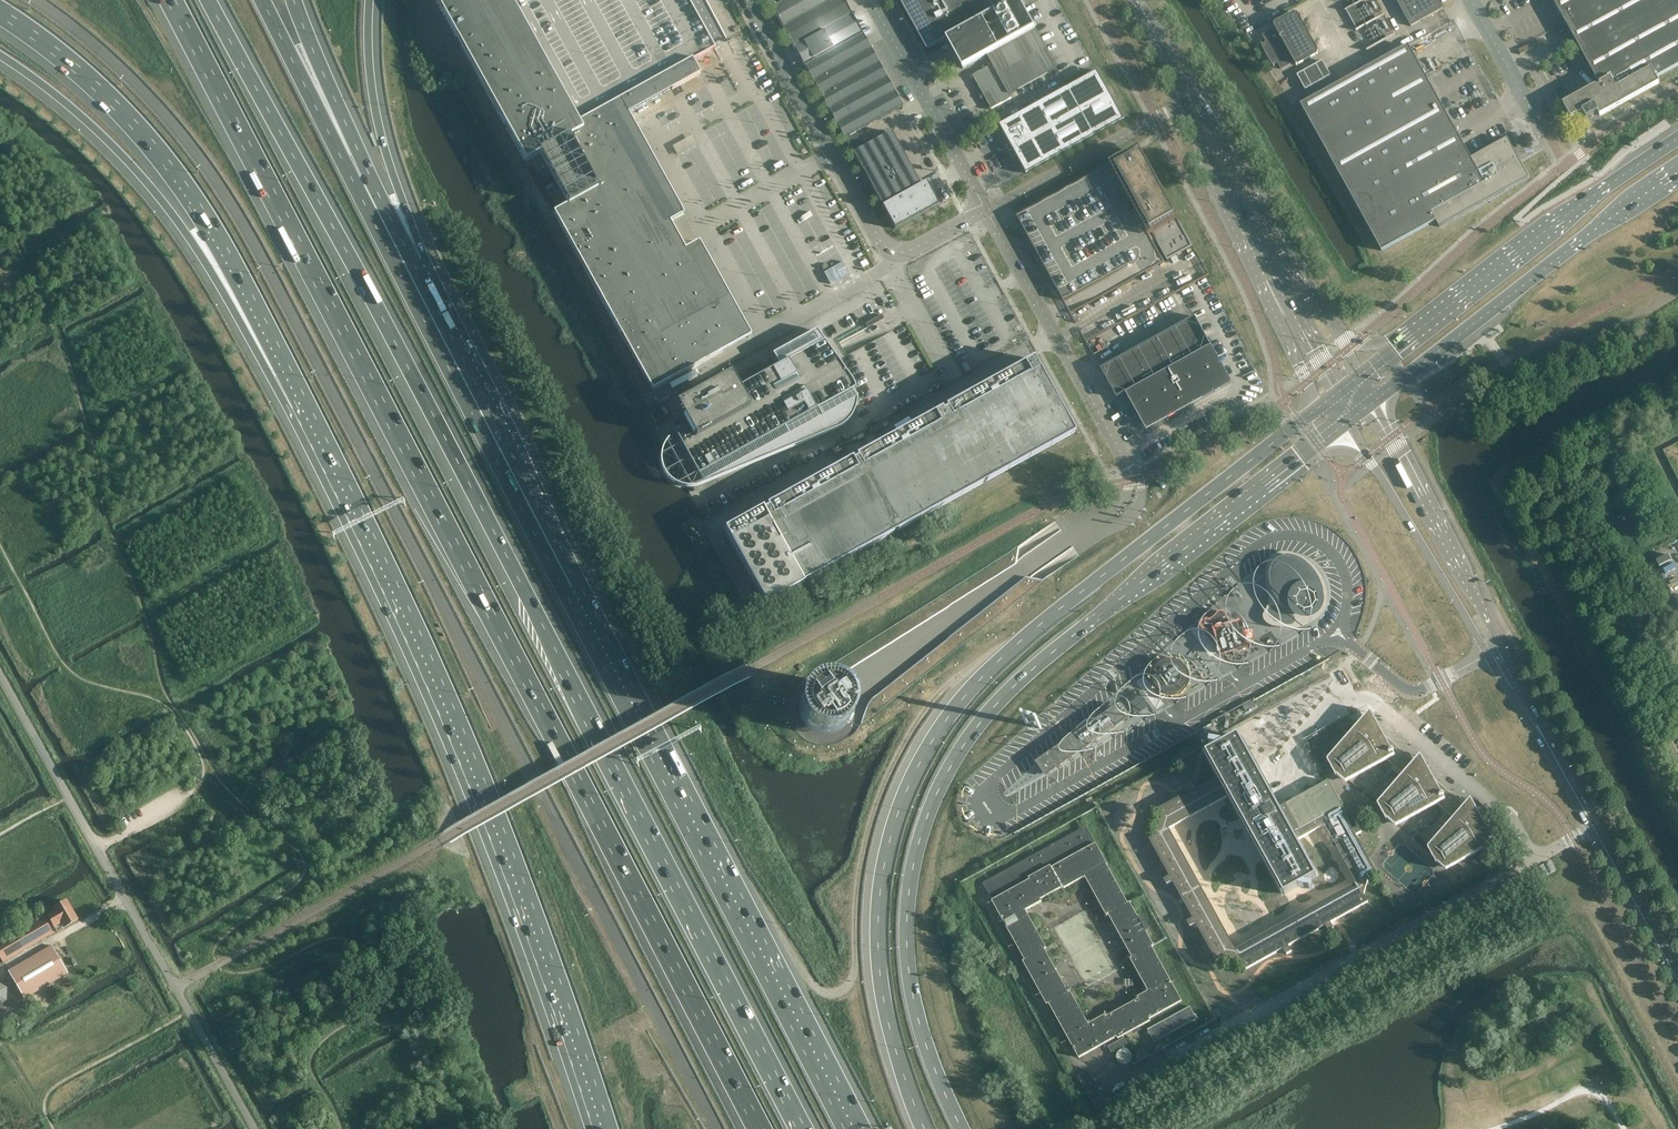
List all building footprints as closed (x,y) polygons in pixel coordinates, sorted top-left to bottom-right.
[(524,163),(539,155),(556,146),(560,152),(586,138),(662,96),(660,91),(681,80),(680,78),(696,69),(689,58),(575,120),(510,0),(435,0),(524,163)] [(844,0),(785,0),(772,7),(803,63),(861,31),(844,0)] [(990,0),(901,0),(900,0),(917,30),(916,33),(919,34),(922,40),(921,43),(925,44),(927,49),(936,52),(938,44),(996,11),(990,0)] [(1036,29),(1020,0),(1018,0),(997,12),(947,39),(963,69),(987,55),(987,56),(1036,29)] [(1330,8),(1326,0),(1316,0),(1305,5),(1311,18),(1330,8)] [(1347,8),(1363,39),(1369,36),(1370,38),(1378,38),(1378,40),(1383,40),(1394,34),(1391,27),(1384,27),(1384,33),(1371,33),(1371,29),(1378,29),(1376,24),(1380,22),(1380,14),(1370,14),(1370,6),(1367,0),(1363,0),(1347,8)] [(1439,0),(1398,0),(1411,25),(1411,26),(1443,9),(1439,0)] [(1599,83),(1568,101),(1563,103),(1571,118),(1576,115),(1582,111),(1586,119),(1598,112),(1600,116),(1659,83),(1656,78),(1677,65),(1677,0),(1553,0),(1599,83)] [(1318,53),(1296,13),(1274,25),(1276,29),(1263,36),(1266,42),(1262,45),(1263,48),(1264,51),(1266,55),(1268,58),(1270,61),(1271,63),(1273,66),(1278,63),(1281,69),(1294,62),(1296,65),(1318,53)] [(1010,94),(1058,68),(1036,29),(987,56),(993,65),(973,76),(992,109),(1012,98),(1010,94)] [(903,106),(875,56),(861,31),(803,63),(844,138),(903,106)] [(739,47),(739,69),(751,69),(751,47),(739,47)] [(1471,159),(1463,145),(1409,47),(1301,106),(1382,251),(1385,256),(1440,227),(1529,178),(1521,163),(1507,139),(1471,159)] [(1298,73),(1306,89),(1332,75),(1324,59),(1298,73)] [(1096,72),(1068,88),(1095,136),(1124,120),(1096,72)] [(1068,88),(1000,125),(1027,174),(1095,136),(1068,88)] [(683,216),(628,116),(586,138),(560,152),(556,146),(539,155),(567,206),(638,166),(670,223),(683,216)] [(918,182),(891,132),(853,153),(881,203),(918,182)] [(1163,193),(1147,163),(1141,152),(1116,166),(1168,260),(1193,246),(1163,193)] [(1027,210),(1016,216),(1031,242),(1050,277),(1056,288),(1070,314),(1164,262),(1110,164),(1027,210)] [(730,299),(699,243),(685,250),(678,238),(638,166),(553,213),(652,391),(751,337),(730,299)] [(926,182),(926,181),(881,206),(894,229),(930,209),(938,204),(934,196),(932,192),(931,192),(930,190),(926,182)] [(825,273),(825,274),(831,285),(851,274),(844,262),(825,273)] [(881,314),(865,323),(867,328),(884,318),(881,314)] [(1221,362),(1195,317),(1102,369),(1101,369),(1117,398),(1127,393),(1147,430),(1195,404),(1232,383),(1221,362)] [(839,343),(867,328),(865,323),(827,345),(838,361),(842,358),(846,356),(844,353),(841,347),(839,343)] [(852,380),(838,361),(827,345),(816,330),(773,354),(731,377),(730,376),(676,405),(677,408),(664,415),(698,475),(784,427),(785,429),(784,429),(784,430),(784,431),(784,432),(785,433),(786,433),(787,434),(787,433),(794,446),(836,429),(838,428),(840,427),(841,426),(844,424),(846,422),(847,421),(849,418),(851,417),(852,415),(853,413),(854,411),(854,410),(855,408),(856,406),(856,403),(856,401),(857,399),(857,397),(856,395),(857,395),(857,394),(857,393),(857,392),(856,391),(855,391),(854,391),(853,391),(853,390),(855,388),(855,386),(854,384),(853,382),(852,380)] [(1032,357),(851,457),(724,528),(765,602),(939,506),(1075,433),(1032,357)] [(1313,574),(1310,571),(1314,567),(1314,568),(1315,567),(1314,566),(1312,565),(1311,563),(1309,562),(1308,561),(1307,561),(1307,562),(1305,566),(1304,565),(1303,564),(1301,563),(1300,562),(1297,561),(1295,560),(1292,560),(1291,559),(1289,559),(1286,560),(1283,560),(1281,561),(1280,562),(1278,563),(1277,565),(1275,566),(1275,568),(1273,570),(1273,572),(1272,573),(1272,575),(1272,577),(1272,578),(1272,580),(1272,582),(1272,583),(1273,585),(1273,586),(1274,588),(1275,589),(1276,591),(1276,592),(1277,595),(1279,598),(1281,601),(1284,604),(1285,605),(1288,608),(1291,610),(1292,611),(1294,612),(1297,614),(1299,614),(1301,615),(1302,615),(1304,615),(1306,615),(1308,615),(1310,614),(1312,613),(1313,613),(1315,611),(1317,610),(1318,609),(1319,607),(1320,606),(1320,604),(1321,602),(1321,600),(1321,598),(1321,596),(1321,595),(1321,594),(1321,592),(1321,590),(1320,588),(1319,585),(1318,582),(1317,581),(1317,580),(1316,578),(1314,576),(1313,574)] [(1249,649),(1241,621),(1231,624),(1228,621),(1228,619),(1227,617),(1227,616),(1227,615),(1226,614),(1225,613),(1225,612),(1223,612),(1222,612),(1221,612),(1220,612),(1219,613),(1218,613),(1218,614),(1217,615),(1215,617),(1214,618),(1212,619),(1211,619),(1210,619),(1209,619),(1208,619),(1207,619),(1205,620),(1204,620),(1203,621),(1203,622),(1202,623),(1201,624),(1201,625),(1201,626),(1201,627),(1201,628),(1201,629),(1202,630),(1203,631),(1204,631),(1205,631),(1206,631),(1209,633),(1210,635),(1212,637),(1213,638),(1214,640),(1214,641),(1214,642),(1215,643),(1215,644),(1215,645),(1216,646),(1217,647),(1218,648),(1219,648),(1222,657),(1249,649)] [(1188,681),(1189,676),(1188,671),(1186,667),(1183,664),(1181,663),(1174,660),(1170,660),(1165,661),(1161,663),(1158,666),(1155,670),(1154,675),(1148,679),(1151,683),(1154,681),(1155,683),(1157,688),(1160,691),(1162,692),(1158,694),(1162,699),(1168,695),(1173,695),(1177,694),(1181,692),(1185,689),(1187,685),(1188,681)] [(845,692),(844,693),(842,691),(841,690),(839,688),(838,688),(836,687),(834,686),(831,685),(829,684),(827,684),(824,684),(822,684),(819,685),(817,685),(815,686),(813,687),(811,688),(809,690),(808,691),(806,692),(805,694),(804,696),(803,698),(802,700),(801,702),(801,703),(801,704),(800,706),(800,708),(800,710),(800,711),(801,713),(801,714),(801,716),(802,718),(802,719),(804,722),(805,724),(806,725),(808,727),(809,728),(811,730),(813,731),(814,731),(817,732),(819,733),(822,734),(824,734),(827,734),(830,733),(832,733),(835,732),(837,731),(838,730),(839,730),(841,728),(842,727),(844,725),(845,725),(846,723),(846,722),(847,721),(848,719),(848,718),(849,716),(849,715),(850,714),(850,712),(850,710),(850,708),(850,706),(850,705),(849,703),(849,701),(848,699),(847,698),(847,697),(847,696),(847,695),(847,694),(847,693),(846,693),(845,692)] [(1314,685),(1290,698),(1298,712),(1326,696),(1314,685)] [(1255,719),(1263,736),(1298,718),(1289,702),(1255,719)] [(1045,775),(1126,719),(1117,706),(1085,729),(1085,730),(1037,763),(1045,775)] [(1356,724),(1326,758),(1326,759),(1326,760),(1330,767),(1335,775),(1336,774),(1343,781),(1344,781),(1345,781),(1348,779),(1385,758),(1393,765),(1397,768),(1402,773),(1378,800),(1376,802),(1376,803),(1376,804),(1385,819),(1386,818),(1393,825),(1394,825),(1395,825),(1398,823),(1435,802),(1442,808),(1452,817),(1428,844),(1427,845),(1427,846),(1426,846),(1426,847),(1435,863),(1436,862),(1435,862),(1436,862),(1443,868),(1444,868),(1444,869),(1445,868),(1448,867),(1485,846),(1494,842),(1469,797),(1463,804),(1428,773),(1419,753),(1413,760),(1382,733),(1369,709),(1356,724)] [(1331,923),(1368,902),(1364,895),(1369,877),(1377,873),(1356,835),(1362,832),(1359,827),(1353,830),(1345,814),(1347,813),(1329,781),(1281,807),(1274,805),(1236,736),(1204,754),(1217,777),(1201,786),(1198,780),(1192,783),(1195,789),(1158,810),(1162,817),(1157,835),(1150,839),(1170,876),(1164,879),(1167,884),(1167,885),(1173,882),(1193,918),(1188,921),(1191,927),(1196,924),(1217,961),(1224,957),(1242,962),(1247,969),(1284,949),(1287,954),(1292,952),(1289,946),(1326,926),(1329,931),(1334,928),(1331,923)] [(1072,761),(1058,768),(1061,775),(1068,771),(1069,774),(1077,770),(1072,761)] [(1079,1058),(1117,1037),(1118,1039),(1151,1021),(1150,1019),(1182,1001),(1152,947),(1154,946),(1130,903),(1128,904),(1107,865),(1108,865),(1096,843),(1052,868),(1051,866),(1030,878),(1031,880),(993,901),(1026,960),(1024,961),(1047,1005),(1049,1003),(1079,1058)] [(1193,918),(1173,882),(1167,885),(1167,884),(1153,891),(1174,929),(1188,921),(1193,918)] [(56,911),(48,915),(54,927),(60,924),(59,922),(62,921),(65,927),(78,920),(66,900),(54,908),(56,911)] [(43,902),(34,907),(40,916),(48,911),(43,902)] [(0,940),(0,957),(3,962),(3,963),(53,933),(43,916),(0,940)] [(52,945),(8,971),(24,998),(68,973),(52,945)] [(1197,1019),(1194,1013),(1190,1006),(1148,1030),(1155,1042),(1197,1019)]
